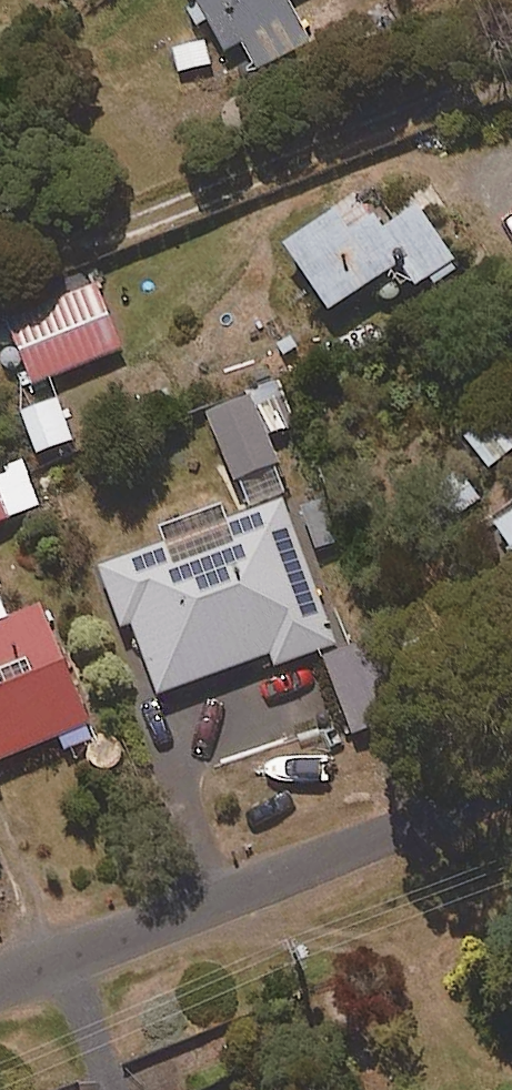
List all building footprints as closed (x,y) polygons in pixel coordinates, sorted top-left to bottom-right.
[(226,58),(245,48),(260,75),(315,45),(290,0),(193,0),(226,58)] [(385,290),(396,308),(421,292),(425,299),(465,274),(429,218),(392,241),(370,207),(297,253),(339,319),(385,290)] [(125,353),(100,292),(10,329),(35,390),(125,353)] [(288,469),(262,401),(215,419),(242,488),(288,469)] [(510,402),(465,436),(492,470),(511,454),(511,405),(510,402)] [(77,447),(63,406),(27,418),(41,460),(77,447)] [(43,509),(25,466),(0,477),(0,527),(43,509)] [(339,498),(306,511),(325,559),(358,545),(339,498)] [(338,650),(288,510),(107,574),(128,635),(140,631),(164,700),(277,661),(280,671),(338,650)] [(499,535),(511,552),(511,526),(499,535)] [(93,729),(43,613),(9,628),(0,606),(0,769),(93,729)]
